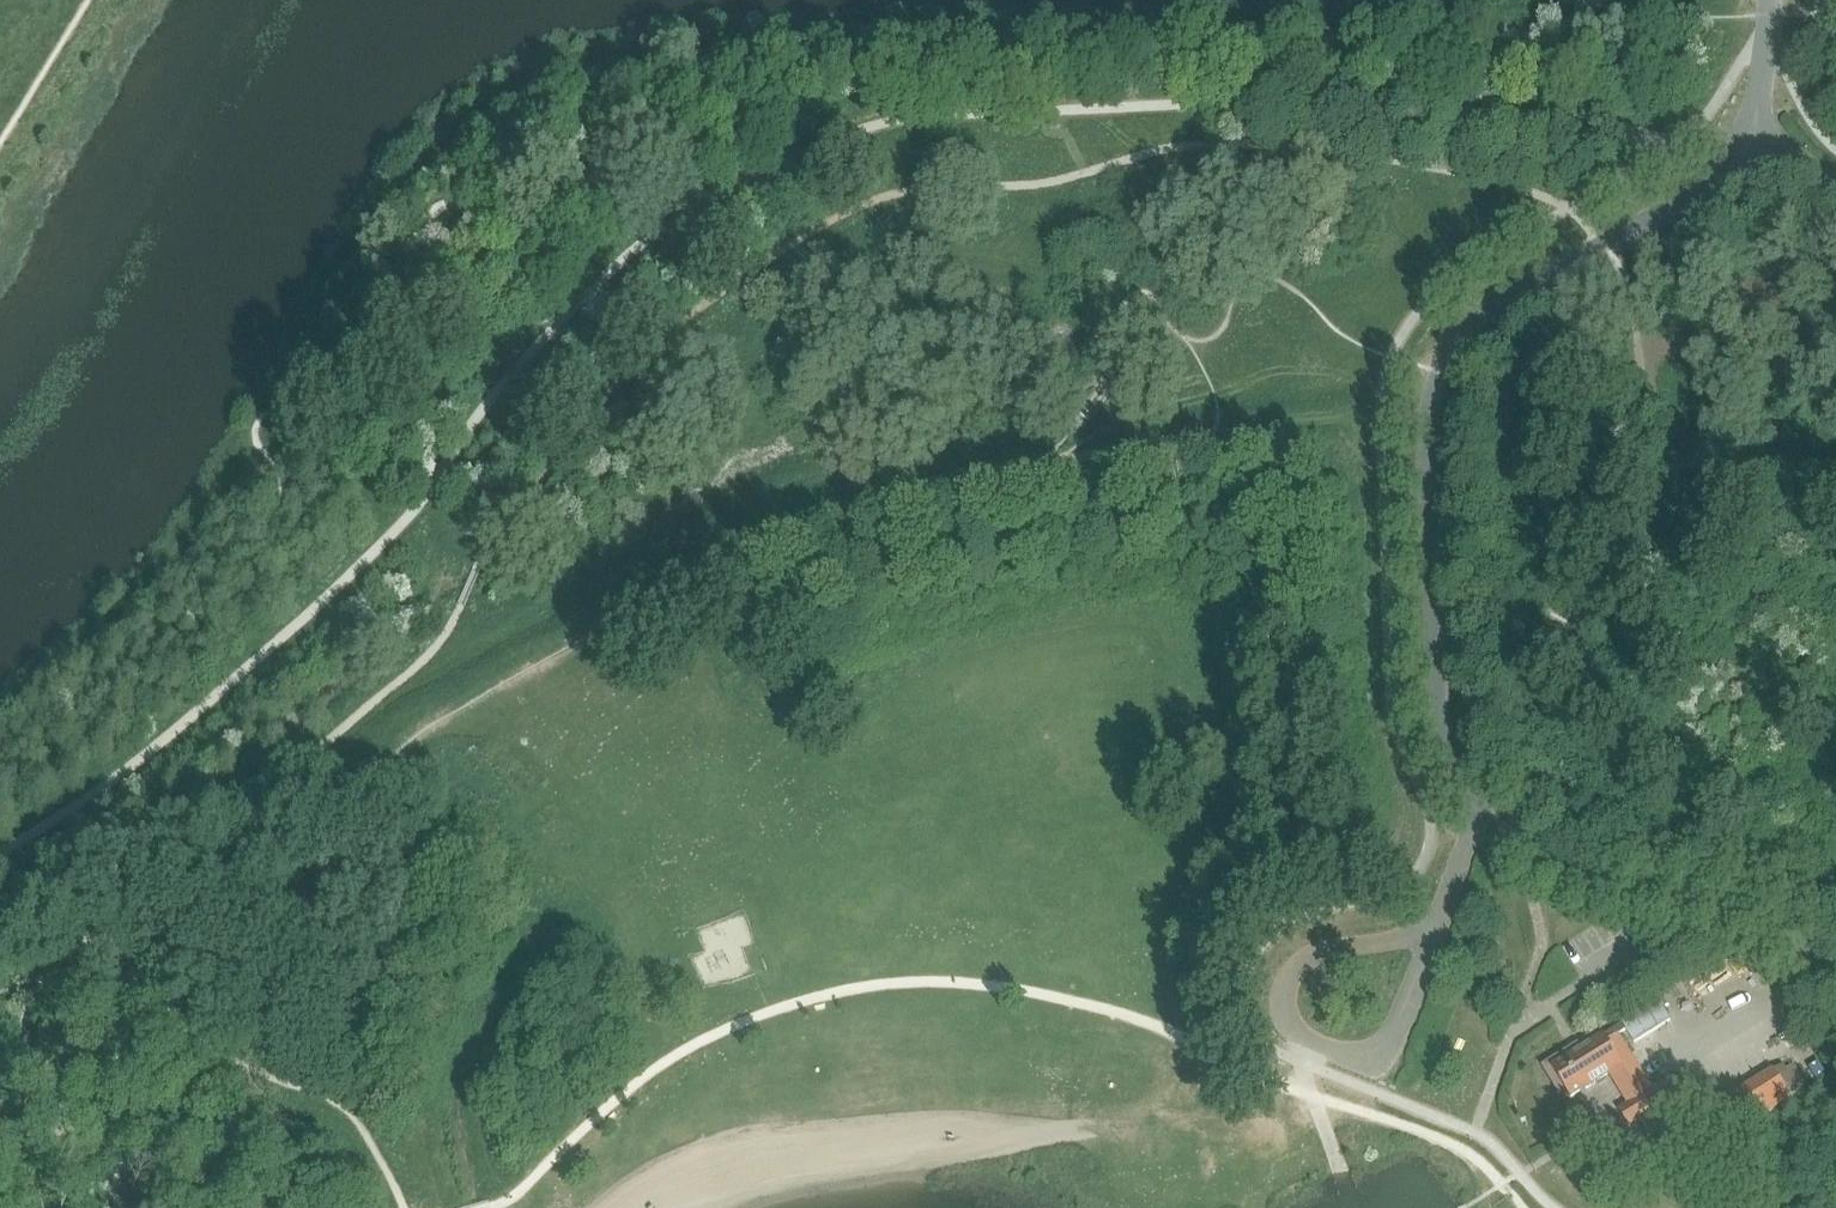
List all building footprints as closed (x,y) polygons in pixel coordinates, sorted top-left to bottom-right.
[(1634,1043),(1671,1020),(1658,998),(1621,1020),(1634,1043)] [(1651,1088),(1614,1029),(1603,1037),(1601,1034),(1549,1067),(1570,1100),(1609,1075),(1627,1103),(1616,1109),(1628,1129),(1673,1101),(1660,1082),(1651,1088)] [(1789,1095),(1774,1070),(1715,1106),(1733,1135),(1791,1100),(1789,1095)]
